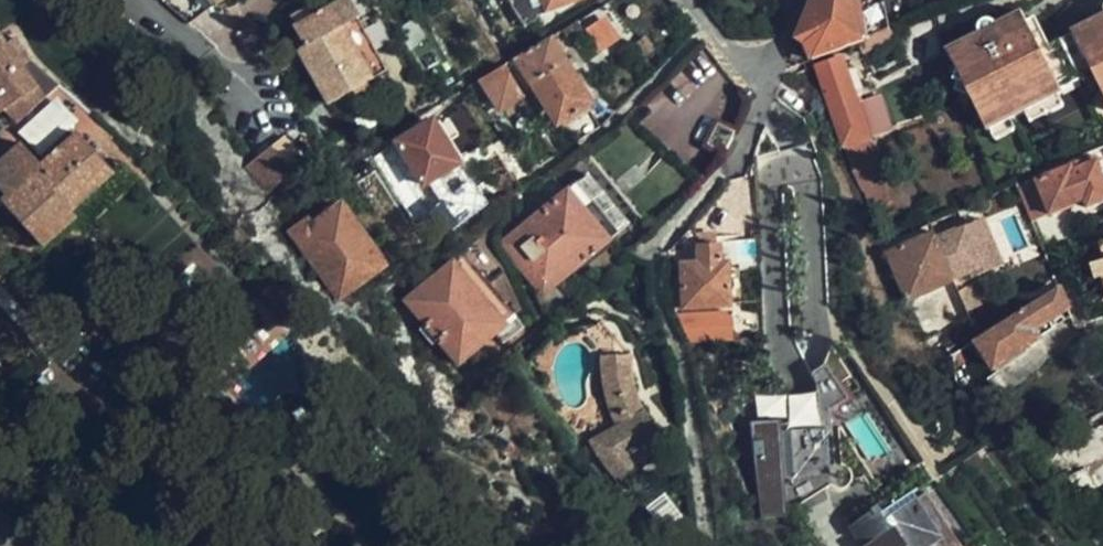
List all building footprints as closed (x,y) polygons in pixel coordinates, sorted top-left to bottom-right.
[(307,64),(329,103),(387,69),(347,0),(343,0),(296,27),(307,46),(315,59),(307,64)] [(545,0),(510,0),(526,27),(540,19),(539,15),(549,11),(548,8),(545,0)] [(548,8),(571,0),(545,0),(548,8)] [(800,40),(811,47),(816,60),(860,43),(866,40),(860,6),(859,0),(816,0),(800,40)] [(886,1),(860,6),(866,40),(892,30),(886,1)] [(1058,94),(1062,92),(1061,90),(1093,74),(1102,93),(1102,15),(1072,31),(1074,33),(1050,44),(1035,15),(1026,19),(1021,10),(995,23),(988,18),(981,20),(979,24),(977,32),(947,48),(987,130),(990,128),(1010,118),(1025,111),(1058,94)] [(584,27),(586,30),(600,51),(620,38),(604,14),(584,27)] [(584,27),(580,21),(566,29),(572,39),(586,30),(584,27)] [(866,40),(860,43),(864,53),(895,38),(892,30),(866,40)] [(0,36),(0,114),(3,111),(15,124),(57,85),(28,59),(14,38),(6,43),(0,36)] [(592,103),(552,38),(518,58),(525,70),(558,123),(592,103)] [(299,51),(307,64),(315,59),(307,46),(299,51)] [(817,65),(844,143),(867,135),(870,135),(843,56),(817,65)] [(503,67),(522,97),(530,92),(518,75),(525,70),(518,58),(503,67)] [(503,67),(483,80),(503,110),(522,97),(503,67)] [(803,73),(790,78),(795,91),(808,86),(803,73)] [(1064,104),(1058,94),(1025,111),(1030,121),(1064,104)] [(71,128),(48,104),(24,126),(46,151),(71,128)] [(1015,127),(1010,118),(990,128),(995,138),(1015,127)] [(457,165),(431,123),(397,144),(423,186),(457,165)] [(727,152),(735,134),(720,127),(711,145),(727,152)] [(557,151),(544,131),(535,137),(548,157),(557,151)] [(39,167),(20,145),(0,162),(0,200),(41,246),(73,217),(68,211),(112,171),(77,133),(39,167)] [(867,135),(844,143),(857,179),(870,211),(894,201),(867,135)] [(656,151),(662,157),(668,151),(662,145),(656,151)] [(271,148),(255,161),(276,185),(291,173),(271,148)] [(1039,183),(1052,214),(1086,199),(1089,205),(1102,199),(1102,181),(1094,160),(1039,183)] [(276,185),(255,161),(247,168),(267,193),(276,185)] [(543,296),(620,232),(618,230),(626,223),(590,177),(580,185),(577,183),(501,245),(543,296)] [(438,206),(458,233),(491,208),(470,182),(438,206)] [(1039,183),(1021,190),(1033,221),(1052,214),(1039,183)] [(309,222),(294,233),(340,296),(383,264),(342,206),(313,228),(309,222)] [(427,214),(447,241),(458,233),(438,206),(427,214)] [(1015,210),(990,217),(999,247),(1023,240),(1015,210)] [(932,225),(914,233),(919,244),(937,237),(932,225)] [(983,226),(968,233),(983,268),(970,273),(973,281),(1002,269),(983,226)] [(967,229),(938,241),(948,265),(954,280),(970,273),(983,268),(968,233),(967,229)] [(938,241),(937,237),(919,244),(891,256),(910,302),(956,283),(954,280),(948,265),(938,241)] [(728,269),(728,264),(720,264),(719,247),(697,248),(698,265),(682,266),(679,266),(681,308),(730,306),(729,302),(728,269)] [(523,329),(462,255),(405,301),(457,364),(497,332),(506,341),(523,329)] [(1094,267),(1097,281),(1102,279),(1102,264),(1094,267)] [(739,268),(728,269),(729,302),(740,302),(739,268)] [(972,285),(960,291),(967,307),(980,302),(972,285)] [(1060,291),(978,341),(997,370),(1043,340),(1037,331),(1072,309),(1060,291)] [(682,330),(692,342),(731,340),(730,306),(681,308),(682,330)] [(1099,339),(1099,330),(1087,331),(1088,339),(1099,339)] [(621,484),(642,467),(632,453),(657,434),(645,419),(641,408),(634,386),(631,371),(630,357),(603,357),(604,375),(609,395),(620,425),(592,443),(621,484)] [(833,381),(826,373),(813,382),(816,387),(830,408),(844,398),(833,381)] [(795,505),(822,545),(861,545),(851,531),(847,525),(885,500),(879,490),(903,474),(893,459),(873,472),(844,430),(862,418),(836,379),(833,381),(844,398),(830,408),(816,387),(780,392),(781,397),(785,431),(819,427),(826,488),(785,493),(786,506),(795,505)] [(747,401),(750,428),(775,425),(776,432),(785,431),(781,397),(747,401)] [(1038,451),(1067,484),(1102,464),(1102,415),(1038,451)] [(788,520),(786,506),(785,493),(826,488),(819,427),(785,431),(776,432),(775,425),(750,428),(761,523),(788,520)] [(1067,484),(1095,514),(1102,510),(1102,464),(1067,484)] [(0,469),(0,490),(10,485),(1,468),(0,469)] [(958,535),(931,495),(920,503),(915,495),(902,504),(898,498),(851,531),(861,545),(941,545),(958,535)]
